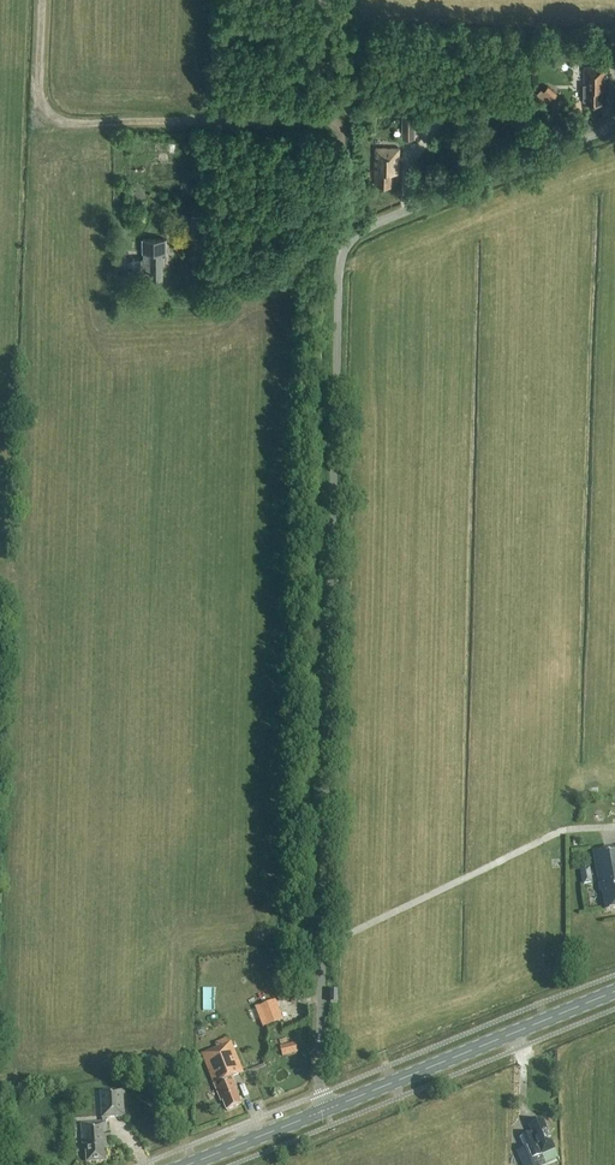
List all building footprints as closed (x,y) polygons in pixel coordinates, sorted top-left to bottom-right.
[(603,102),(603,101),(603,89),(607,89),(607,66),(578,66),(578,76),(586,76),(585,102),(603,102)] [(544,91),(553,99),(558,92),(550,85),(544,91)] [(416,107),(416,108),(403,108),(403,137),(416,138),(416,118),(451,119),(451,103),(422,102),(422,107),(416,107)] [(400,147),(377,147),(376,184),(392,185),(393,171),(399,172),(400,147)] [(202,216),(191,216),(192,238),(202,238),(202,216)] [(144,252),(146,252),(146,258),(132,259),(132,273),(146,273),(146,275),(152,275),(152,279),(163,279),(163,264),(165,264),(164,252),(167,252),(167,239),(144,239),(144,252)] [(593,852),(600,892),(603,892),(606,911),(614,909),(614,848),(593,852)] [(583,883),(593,882),(591,866),(580,868),(583,883)] [(261,1016),(299,1001),(294,990),(257,1005),(261,1016)] [(294,1041),(278,1045),(280,1056),(297,1051),(294,1041)] [(214,1086),(244,1073),(231,1043),(201,1055),(214,1086)] [(226,1111),(241,1105),(234,1090),(236,1089),(233,1082),(215,1090),(218,1097),(220,1096),(226,1111)] [(102,1123),(99,1123),(81,1124),(83,1150),(86,1150),(87,1163),(106,1162),(105,1148),(108,1148),(107,1124),(106,1124),(106,1122),(107,1121),(107,1118),(124,1117),(122,1091),(100,1092),(102,1123)] [(517,1152),(522,1164),(545,1164),(541,1156),(555,1150),(543,1121),(529,1127),(532,1134),(526,1136),(530,1147),(517,1152)]
